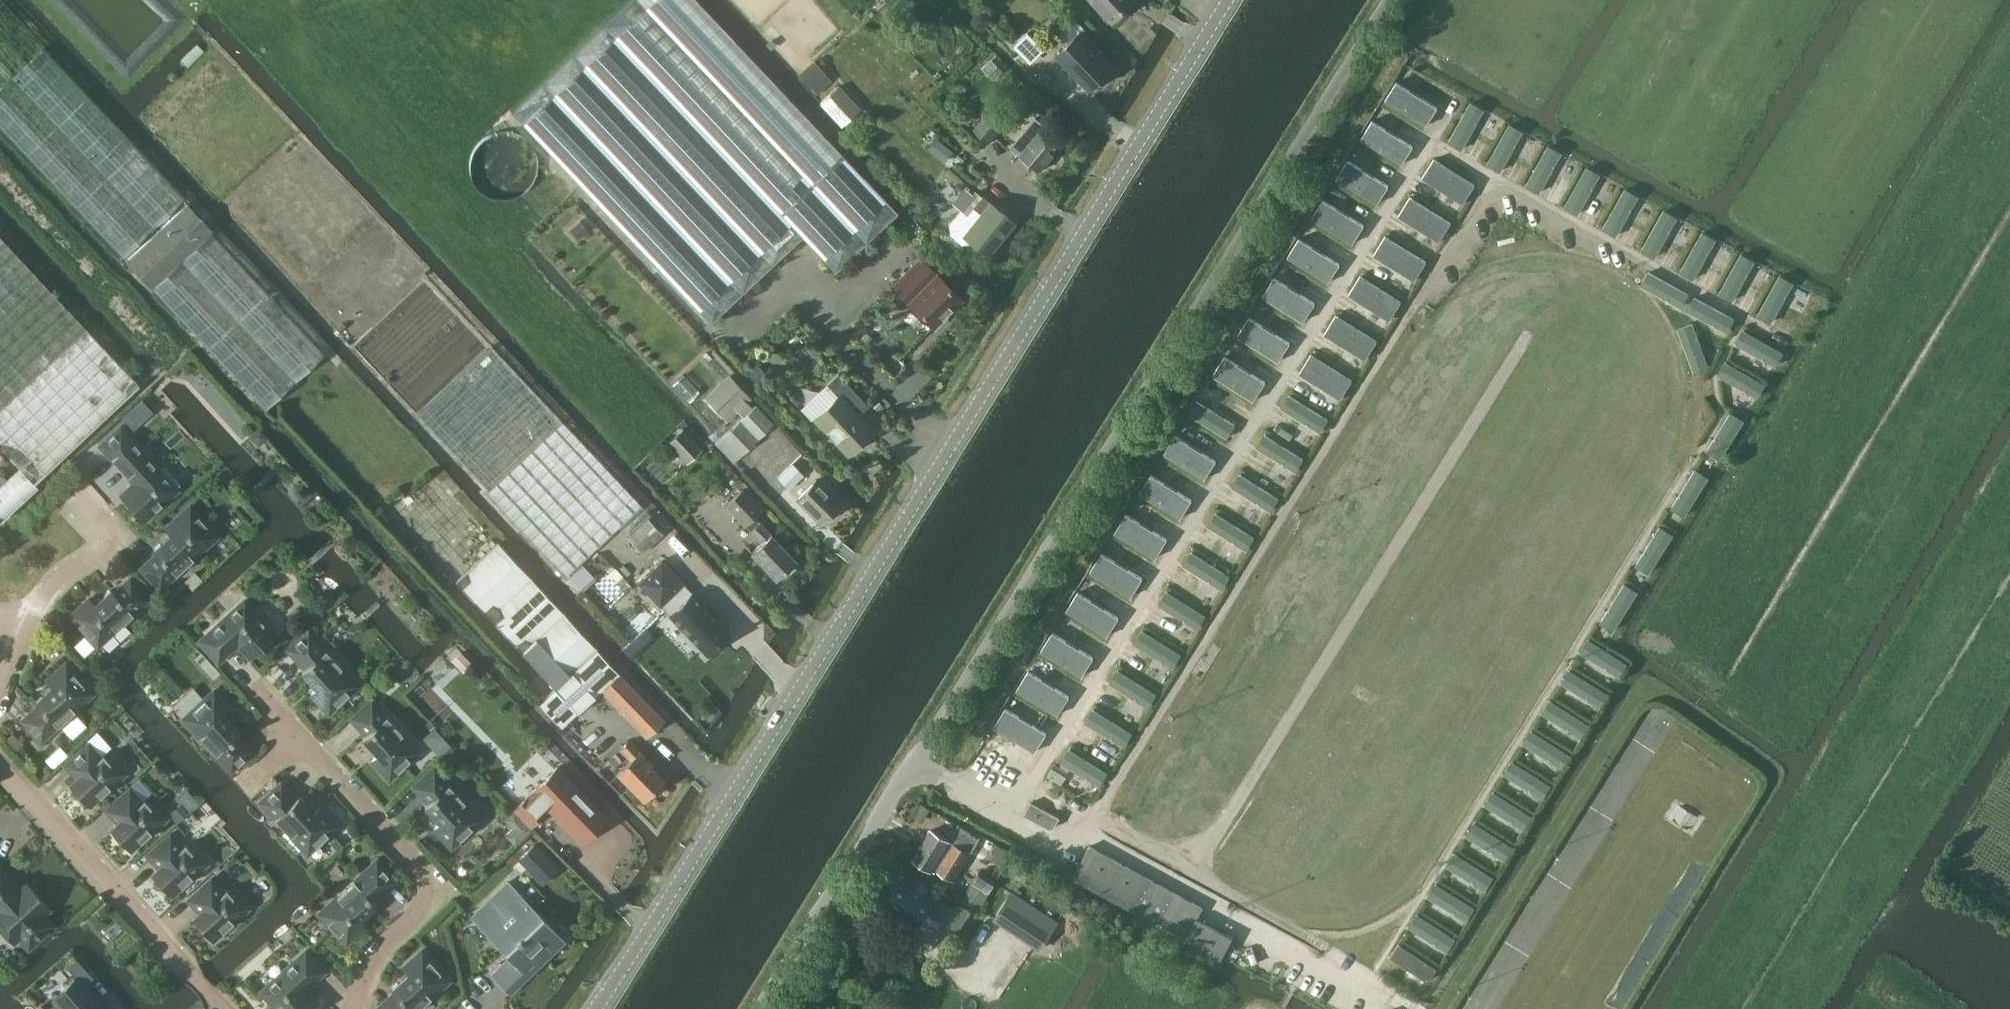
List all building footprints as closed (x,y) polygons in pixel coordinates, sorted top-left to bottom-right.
[(186,197),(0,0),(0,125),(123,255),(186,197)] [(897,212),(698,0),(628,0),(511,110),(710,322),(802,234),(834,272),(897,212)] [(1114,20),(1135,0),(1095,0),(1114,20)] [(1082,29),(1055,55),(1090,91),(1117,65),(1082,29)] [(813,59),(798,73),(800,75),(809,85),(824,72),(814,61),(813,59)] [(1426,123),(1438,104),(1397,80),(1386,98),(1426,123)] [(842,126),(860,109),(838,85),(820,102),(842,126)] [(1474,99),(1448,141),(1460,148),(1485,106),(1474,99)] [(990,116),(976,132),(989,144),(1003,128),(990,116)] [(1361,136),(1403,162),(1414,143),(1373,117),(1361,136)] [(1525,129),(1510,120),(1485,162),(1500,171),(1525,129)] [(1040,170),(1062,144),(1043,128),(1037,123),(1031,131),(1036,136),(1015,162),(1027,172),(1033,164),(1040,170)] [(532,168),(532,167),(532,162),(530,156),(528,152),(523,146),(519,143),(513,141),(508,139),(502,139),(496,140),(491,142),(483,148),(480,152),(477,157),(476,163),(476,168),(476,173),(478,178),(480,183),(485,188),(488,191),(494,194),(500,195),(506,195),(511,194),(517,192),(521,190),(525,186),(530,178),(532,172),(532,168)] [(937,139),(929,149),(945,162),(953,152),(937,139)] [(1564,152),(1549,143),(1525,182),(1540,191),(1564,152)] [(1349,157),(1336,177),(1376,202),(1389,181),(1349,157)] [(1438,157),(1429,171),(1469,195),(1477,181),(1438,157)] [(1590,164),(1565,206),(1579,214),(1604,173),(1590,164)] [(1642,195),(1626,185),(1601,226),(1617,236),(1642,195)] [(989,201),(982,195),(967,214),(960,209),(948,223),(949,235),(960,243),(965,243),(968,239),(987,255),(1015,221),(989,199),(989,201)] [(1452,220),(1412,195),(1404,209),(1444,233),(1452,220)] [(1313,214),(1352,238),(1363,220),(1324,197),(1313,214)] [(202,340),(267,408),(325,355),(211,232),(214,229),(188,201),(126,260),(152,287),(202,340)] [(1678,217),(1663,208),(1640,246),(1654,255),(1678,217)] [(1717,238),(1700,228),(1676,267),(1693,278),(1717,238)] [(1379,248),(1420,272),(1428,259),(1387,234),(1379,248)] [(39,485),(35,480),(140,384),(0,235),(0,447),(18,466),(6,477),(0,471),(0,521),(39,485)] [(1300,236),(1288,255),(1328,279),(1339,260),(1300,236)] [(1744,252),(1720,291),(1733,299),(1757,260),(1744,252)] [(932,325),(960,298),(920,258),(891,287),(932,325)] [(1403,299),(1362,274),(1354,288),(1395,312),(1403,299)] [(1794,282),(1781,275),(1756,314),(1769,322),(1794,282)] [(1262,294),(1302,319),(1310,305),(1271,281),(1262,294)] [(1379,338),(1339,313),(1330,327),(1370,352),(1379,338)] [(1237,334),(1276,358),(1284,344),(1245,320),(1237,334)] [(1785,354),(1744,329),(1735,343),(1776,368),(1785,354)] [(493,345),(418,416),(564,576),(620,524),(629,534),(647,517),(650,513),(641,504),(493,345)] [(1354,378),(1313,353),(1305,366),(1346,391),(1354,378)] [(1213,373),(1253,397),(1261,383),(1222,359),(1213,373)] [(1759,396),(1767,383),(1728,359),(1720,372),(1759,396)] [(838,372),(800,408),(810,419),(812,417),(847,455),(875,429),(860,412),(869,405),(838,372)] [(752,407),(747,402),(751,399),(728,374),(704,397),(727,422),(738,411),(743,416),(715,442),(734,462),(775,424),(756,404),(752,407)] [(1331,417),(1289,392),(1280,407),(1322,432),(1331,417)] [(1187,413),(1226,437),(1235,422),(1196,399),(1187,413)] [(133,408),(132,415),(137,420),(143,421),(149,416),(149,409),(145,404),(138,404),(133,408)] [(1707,451),(1720,459),(1742,423),(1728,415),(1707,451)] [(160,469),(121,426),(100,445),(134,482),(121,494),(145,520),(179,489),(177,487),(180,484),(164,466),(160,469)] [(668,442),(681,457),(686,463),(701,448),(683,427),(668,442)] [(1216,457),(1175,431),(1163,451),(1204,476),(1216,457)] [(1264,432),(1256,446),(1294,470),(1303,456),(1264,432)] [(788,487),(803,474),(793,462),(778,476),(788,487)] [(1280,496),(1239,471),(1231,484),(1272,509),(1280,496)] [(1672,506),(1685,515),(1707,479),(1693,471),(1672,506)] [(1140,491),(1179,515),(1190,498),(1150,473),(1140,491)] [(822,522),(840,503),(815,478),(796,497),(822,522)] [(770,532),(754,517),(763,509),(742,487),(725,504),(745,525),(746,525),(760,542),(750,551),(776,578),(795,559),(770,532)] [(160,589),(218,535),(190,505),(165,529),(171,535),(154,550),(157,553),(141,568),(160,589)] [(1215,510),(1206,523),(1247,548),(1256,535),(1215,510)] [(1115,531),(1155,555),(1166,536),(1126,512),(1115,531)] [(629,534),(626,536),(643,553),(663,533),(647,517),(629,534)] [(1636,566),(1650,574),(1671,538),(1658,530),(1636,566)] [(456,582),(555,687),(596,648),(497,542),(456,582)] [(1103,550),(1091,570),(1130,594),(1142,575),(1103,550)] [(1182,565),(1222,589),(1231,575),(1191,550),(1182,565)] [(661,560),(639,581),(669,613),(669,614),(706,653),(729,631),(692,592),(661,560)] [(585,567),(572,580),(580,589),(594,576),(585,567)] [(149,598),(131,578),(114,593),(112,590),(95,605),(89,598),(70,616),(86,634),(89,632),(100,644),(149,598)] [(1601,622),(1614,630),(1636,595),(1623,587),(1601,622)] [(1069,610),(1106,632),(1119,612),(1081,589),(1069,610)] [(1206,614),(1166,590),(1158,603),(1198,627),(1206,614)] [(250,657),(275,633),(244,599),(199,641),(218,661),(238,644),(250,657)] [(1182,653),(1142,628),(1134,641),(1174,666),(1182,653)] [(329,712),(347,696),(344,693),(356,682),(308,630),(288,649),(305,668),(302,670),(317,687),(311,693),(329,712)] [(1041,648),(1081,672),(1092,654),(1053,630),(1041,648)] [(1591,642),(1583,655),(1618,678),(1626,664),(1591,642)] [(601,690),(619,672),(596,648),(555,687),(539,701),(562,726),(601,690)] [(41,740),(91,695),(80,683),(82,680),(66,662),(46,680),(52,687),(36,702),(39,705),(22,720),(41,740)] [(213,665),(202,675),(212,687),(224,676),(213,665)] [(1116,668),(1108,682),(1149,706),(1157,693),(1116,668)] [(1016,688),(1056,712),(1067,694),(1027,670),(1016,688)] [(619,672),(601,690),(646,737),(664,719),(619,672)] [(1571,673),(1562,686),(1598,709),(1606,695),(1571,673)] [(231,709),(214,690),(196,706),(198,709),(186,720),(231,770),(252,751),(237,734),(240,732),(225,715),(231,709)] [(389,779),(407,762),(405,760),(417,749),(372,699),(351,718),(366,734),(363,737),(378,753),(371,759),(389,779)] [(1549,703),(1541,716),(1577,738),(1585,725),(1549,703)] [(993,724),(1035,750),(1047,731),(1005,705),(993,724)] [(1085,719),(1125,744),(1133,731),(1093,706),(1085,719)] [(23,743),(13,732),(5,739),(15,750),(23,743)] [(1531,733),(1522,746),(1558,768),(1566,755),(1531,733)] [(489,734),(480,744),(492,755),(501,746),(489,734)] [(643,798),(663,779),(650,765),(653,763),(639,749),(629,739),(619,748),(629,758),(617,770),(643,798)] [(80,775),(71,783),(90,805),(126,772),(112,757),(109,760),(104,754),(101,756),(88,743),(68,762),(80,775)] [(1068,747),(1060,760),(1101,785),(1109,772),(1068,747)] [(1511,763),(1503,776),(1538,798),(1547,785),(1511,763)] [(557,766),(529,794),(546,811),(550,807),(572,830),(571,832),(579,840),(581,839),(584,842),(590,836),(592,837),(603,826),(602,824),(608,818),(557,766)] [(452,847),(470,830),(467,828),(479,817),(434,767),(413,786),(428,802),(425,805),(440,822),(434,827),(452,847)] [(295,798),(281,782),(260,801),(305,850),(317,839),(320,842),(338,826),(320,806),(313,812),(298,795),(295,798)] [(142,801),(129,788),(109,807),(121,820),(112,828),(131,850),(167,817),(153,802),(150,805),(145,799),(142,801)] [(529,794),(515,807),(532,825),(546,811),(529,794)] [(1493,794),(1484,807),(1520,829),(1528,816),(1493,794)] [(1050,828),(1055,827),(1060,817),(1031,801),(1024,814),(1050,828)] [(190,810),(182,802),(170,813),(177,822),(190,810)] [(514,809),(504,818),(513,828),(506,834),(515,845),(533,829),(514,809)] [(1474,825),(1466,838),(1501,861),(1509,847),(1474,825)] [(932,871),(934,868),(951,879),(957,870),(968,851),(931,829),(913,859),(932,871)] [(183,846),(170,833),(150,852),(162,865),(153,873),(173,894),(208,862),(194,847),(191,850),(186,843),(183,846)] [(534,845),(520,858),(543,881),(557,868),(534,845)] [(1073,878),(1186,938),(1222,957),(1233,936),(1197,916),(1202,906),(1090,845),(1073,878)] [(1454,855),(1446,868),(1481,891),(1490,877),(1454,855)] [(346,943),(366,925),(360,919),(376,903),(374,901),(396,880),(377,860),(321,910),(332,922),(330,925),(346,943)] [(14,940),(19,935),(30,946),(54,924),(43,913),(49,907),(27,883),(21,888),(15,882),(14,883),(4,872),(5,871),(0,866),(0,924),(14,940)] [(996,885),(994,884),(979,874),(964,897),(979,907),(981,908),(996,885)] [(224,891),(211,878),(191,897),(203,910),(194,918),(214,939),(249,907),(235,892),(232,895),(226,888),(224,891)] [(936,899),(902,878),(885,903),(906,916),(906,920),(915,925),(918,924),(919,925),(928,911),(945,922),(962,932),(974,911),(957,900),(953,906),(937,896),(936,899)] [(556,943),(546,932),(552,927),(508,881),(472,917),(494,941),(497,938),(515,957),(512,960),(508,956),(492,971),(512,991),(528,976),(525,972),(556,943)] [(1437,885),(1428,898),(1464,921),(1472,907),(1437,885)] [(1418,916),(1409,930),(1445,952),(1453,939),(1418,916)] [(1400,946),(1392,960),(1427,982),(1435,969),(1400,946)] [(325,970),(306,950),(261,991),(277,1008),(309,1008),(312,1006),(299,992),(304,987),(305,988),(325,970)] [(448,983),(438,971),(440,969),(425,950),(405,967),(410,974),(393,988),(396,991),(379,1005),(382,1008),(418,1008),(448,983)] [(53,996),(65,1008),(107,1008),(86,984),(94,977),(78,959),(69,966),(77,976),(53,996)]
